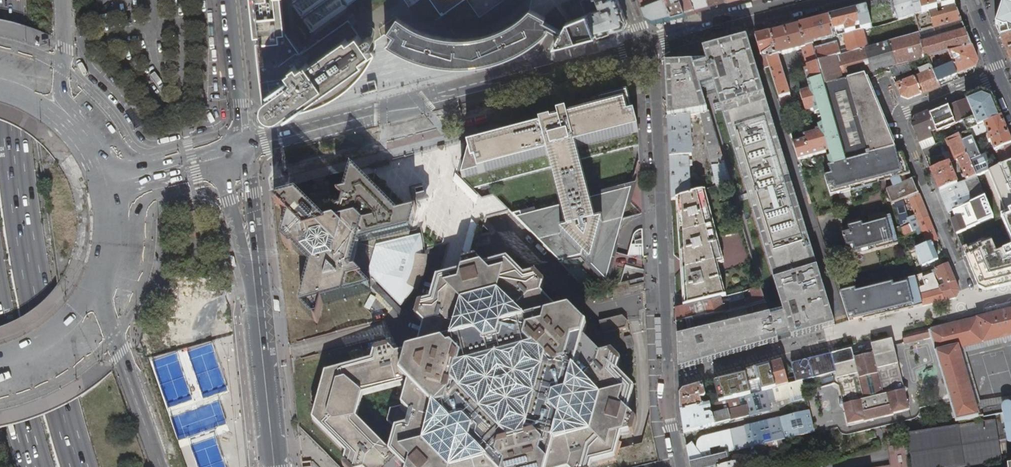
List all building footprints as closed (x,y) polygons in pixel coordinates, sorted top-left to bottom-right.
[(278,116),(280,116),(282,115),(283,115),(288,110),(291,114),(376,54),(370,44),(378,38),(386,33),(391,37),(388,43),(392,45),(395,47),(399,49),(403,51),(404,52),(406,53),(411,55),(414,56),(418,58),(422,60),(425,60),(427,61),(428,61),(431,62),(434,63),(439,64),(443,64),(448,65),(454,65),(455,65),(460,65),(464,66),(469,65),(473,65),(475,65),(487,62),(509,56),(512,55),(515,53),(518,52),(521,51),(526,48),(529,46),(530,45),(532,44),(536,42),(540,38),(544,35),(548,31),(550,30),(550,29),(553,24),(555,20),(550,14),(558,7),(561,10),(563,6),(566,0),(260,0),(260,5),(254,5),(257,35),(263,34),(264,42),(258,43),(261,72),(267,72),(268,80),(269,83),(270,87),(274,93),(272,94),(271,95),(269,96),(268,97),(267,99),(266,100),(266,102),(265,103),(265,105),(266,107),(266,109),(267,111),(268,112),(270,114),(272,115),(273,116),(276,116),(278,116)] [(563,6),(561,10),(558,7),(550,14),(555,20),(553,24),(558,26),(563,29),(568,19),(578,0),(566,0),(563,6)] [(596,33),(607,31),(622,27),(626,20),(620,5),(618,0),(578,0),(568,19),(563,29),(558,38),(564,42),(568,41),(576,39),(587,36),(596,33)] [(645,16),(652,19),(661,17),(672,14),(666,0),(639,0),(645,16)] [(672,14),(679,12),(685,11),(681,0),(666,0),(672,14)] [(685,11),(690,9),(695,8),(692,0),(681,0),(685,11)] [(908,18),(914,16),(922,14),(919,0),(896,0),(891,1),(895,15),(906,12),(908,18)] [(943,9),(955,5),(953,0),(919,0),(922,14),(937,10),(935,4),(941,3),(943,9)] [(1005,4),(1002,6),(995,25),(996,26),(1000,38),(1010,35),(1010,7),(1005,4)] [(963,25),(961,21),(955,5),(943,9),(944,14),(938,15),(937,10),(922,14),(914,16),(908,18),(897,21),(883,25),(872,28),(863,30),(868,48),(888,42),(895,67),(909,63),(924,59),(928,58),(941,55),(947,53),(972,46),(965,31),(963,25)] [(860,25),(862,30),(863,30),(872,28),(866,8),(829,18),(833,32),(844,29),(846,34),(859,31),(858,28),(855,29),(854,26),(860,25)] [(906,12),(895,15),(897,21),(908,18),(906,12)] [(837,42),(836,37),(835,37),(833,32),(829,18),(818,21),(809,23),(814,43),(821,41),(822,43),(826,42),(827,45),(837,42)] [(804,24),(799,26),(805,48),(813,46),(814,43),(809,23),(804,24)] [(805,48),(799,26),(786,29),(770,33),(777,56),(769,59),(766,59),(766,60),(769,67),(779,99),(790,96),(778,56),(802,50),(805,48)] [(168,30),(171,48),(180,47),(177,29),(168,30)] [(868,48),(863,30),(862,30),(859,31),(846,34),(843,35),(848,53),(865,49),(868,48)] [(768,54),(769,59),(777,56),(770,33),(764,35),(755,37),(759,53),(761,56),(768,54)] [(821,41),(814,43),(813,46),(814,46),(815,51),(838,45),(841,55),(848,53),(843,35),(836,37),(837,42),(827,45),(826,42),(822,43),(821,41)] [(1010,63),(1010,35),(1001,38),(1006,50),(1010,63)] [(163,52),(162,39),(154,39),(154,53),(163,52)] [(701,92),(714,87),(782,311),(677,336),(678,344),(678,357),(679,371),(774,345),(822,332),(836,328),(747,39),(734,42),(703,51),(706,63),(666,65),(667,88),(668,120),(690,116),(701,114),(707,113),(701,92)] [(895,67),(888,42),(868,48),(865,49),(872,73),(889,69),(895,67)] [(838,45),(815,51),(818,62),(836,57),(841,55),(838,45)] [(825,86),(818,62),(815,51),(814,46),(813,46),(805,48),(802,50),(807,70),(804,71),(809,91),(799,94),(804,113),(812,110),(814,114),(818,113),(822,125),(817,126),(818,130),(814,131),(815,133),(792,140),(803,174),(828,167),(834,165),(846,162),(825,86)] [(976,66),(978,62),(972,46),(947,53),(952,64),(957,74),(976,66)] [(872,73),(865,49),(848,53),(841,55),(836,57),(843,81),(865,75),(870,74),(872,73)] [(941,55),(946,66),(952,64),(947,53),(941,55)] [(843,81),(836,57),(818,62),(825,86),(843,81)] [(889,69),(890,73),(893,79),(912,71),(909,63),(895,67),(889,69)] [(938,82),(957,74),(952,64),(946,66),(936,71),(935,67),(932,68),(938,82)] [(931,65),(929,65),(928,66),(930,71),(921,75),(915,77),(914,77),(921,95),(932,90),(940,87),(938,82),(932,68),(931,65)] [(918,69),(921,75),(930,71),(928,66),(929,65),(918,69)] [(895,149),(865,75),(843,81),(825,86),(846,162),(895,149)] [(914,77),(895,85),(900,97),(908,100),(914,97),(921,95),(914,77)] [(981,92),(965,98),(966,101),(973,117),(976,124),(978,127),(979,127),(983,125),(984,125),(1001,118),(997,107),(992,96),(981,92)] [(542,119),(541,118),(512,126),(472,136),(474,143),(470,144),(472,152),(464,176),(474,186),(553,165),(563,203),(539,210),(538,206),(513,212),(559,260),(584,252),(608,276),(629,199),(619,188),(591,196),(581,158),(639,142),(638,129),(634,113),(633,114),(628,96),(627,95),(575,109),(568,111),(568,112),(542,119)] [(779,99),(782,108),(787,106),(785,101),(791,99),(790,96),(779,99)] [(966,101),(948,108),(952,119),(959,116),(961,122),(973,117),(966,101)] [(939,131),(955,125),(952,119),(948,108),(932,115),(939,131)] [(710,167),(714,188),(730,183),(709,113),(707,113),(701,114),(712,166),(710,167)] [(930,133),(936,131),(928,113),(915,118),(912,125),(917,137),(921,146),(922,150),(935,145),(930,133)] [(692,157),(690,116),(668,120),(669,144),(671,179),(672,201),(678,199),(691,195),(690,157),(692,157)] [(998,166),(999,168),(1010,163),(1010,142),(1006,131),(1001,118),(984,125),(988,136),(987,137),(989,143),(991,142),(995,152),(996,151),(1001,164),(998,166)] [(976,124),(958,131),(958,132),(959,135),(970,131),(974,129),(978,127),(976,124)] [(976,134),(974,129),(970,131),(980,157),(985,156),(990,169),(998,166),(1001,164),(996,151),(995,152),(991,142),(989,143),(987,137),(988,136),(984,125),(983,125),(979,127),(982,132),(976,134)] [(980,157),(970,131),(959,135),(968,156),(977,177),(991,171),(990,169),(985,156),(980,157)] [(947,140),(956,161),(958,160),(968,156),(959,135),(956,136),(947,140)] [(936,149),(935,145),(922,150),(925,158),(938,152),(936,149)] [(877,185),(876,181),(872,164),(896,157),(895,149),(846,162),(834,165),(828,167),(830,176),(824,178),(830,197),(877,185)] [(872,164),(876,181),(884,179),(882,172),(904,167),(907,173),(910,176),(906,169),(900,156),(899,157),(895,149),(896,157),(872,164)] [(958,160),(966,181),(977,177),(968,156),(958,160)] [(954,165),(953,162),(931,171),(936,183),(939,192),(957,185),(950,167),(954,165)] [(369,285),(370,285),(371,283),(371,279),(393,273),(408,279),(408,278),(409,276),(410,274),(411,271),(412,268),(413,266),(413,264),(413,261),(414,259),(414,257),(414,255),(414,253),(413,250),(413,248),(413,246),(412,244),(411,243),(411,241),(410,240),(409,239),(417,210),(396,215),(352,171),(346,193),(342,194),(340,198),(344,202),(341,211),(317,217),(297,198),(275,204),(289,218),(283,241),(290,250),(293,250),(312,268),(301,307),(316,323),(323,303),(371,291),(369,285)] [(907,173),(884,179),(884,183),(910,176),(907,173)] [(985,198),(977,177),(966,181),(957,185),(939,192),(944,204),(948,213),(952,212),(985,198)] [(892,206),(895,205),(903,202),(908,199),(918,195),(912,181),(886,191),(892,206)] [(713,263),(722,298),(750,291),(760,288),(730,183),(714,188),(707,190),(703,191),(720,261),(713,263)] [(619,188),(629,199),(633,185),(619,188)] [(419,202),(427,200),(424,188),(412,191),(411,187),(410,187),(413,198),(420,206),(420,205),(419,202)] [(680,220),(686,307),(721,298),(722,298),(713,263),(720,261),(703,191),(700,192),(691,195),(678,199),(680,220)] [(908,220),(906,212),(903,202),(895,205),(901,229),(929,218),(924,206),(920,197),(919,195),(918,195),(908,199),(912,209),(913,211),(910,212),(913,218),(908,220)] [(955,219),(951,220),(953,224),(957,234),(980,225),(994,219),(985,198),(952,212),(955,219)] [(906,212),(912,209),(908,199),(903,202),(906,212)] [(923,235),(927,246),(931,244),(938,241),(933,229),(929,218),(901,229),(903,236),(915,231),(918,237),(923,235)] [(851,258),(858,257),(857,254),(860,253),(862,256),(894,248),(894,245),(896,244),(889,219),(848,229),(850,234),(843,235),(851,258)] [(916,250),(923,247),(922,243),(907,249),(908,253),(916,250)] [(916,250),(917,254),(923,267),(938,260),(931,244),(927,246),(916,250)] [(484,268),(478,262),(479,261),(476,258),(465,260),(464,264),(465,265),(463,274),(439,280),(432,304),(423,307),(423,305),(420,306),(416,318),(418,320),(419,319),(426,326),(419,350),(394,356),(388,350),(389,349),(386,346),(374,349),(374,353),(375,353),(373,361),(326,374),(314,419),(347,454),(345,462),(344,461),(343,466),(591,466),(592,464),(615,458),(622,435),(630,432),(631,434),(634,433),(637,421),(635,418),(633,420),(627,413),(628,409),(630,409),(636,389),(623,376),(621,377),(617,373),(619,363),(620,364),(621,360),(613,352),(610,353),(610,354),(601,357),(583,339),(587,328),(570,311),(558,314),(541,297),(544,287),(545,283),(537,275),(534,276),(535,278),(525,280),(507,263),(484,268)] [(942,283),(937,284),(937,285),(945,302),(956,299),(959,292),(954,279),(948,264),(935,270),(940,281),(942,281),(945,280),(947,285),(944,287),(942,283)] [(371,283),(370,285),(382,299),(386,297),(389,296),(392,295),(395,293),(397,292),(399,291),(401,289),(402,287),(404,285),(405,283),(407,280),(408,279),(393,273),(371,279),(371,283)] [(631,286),(646,282),(645,275),(630,279),(631,286)] [(945,302),(937,285),(928,287),(929,292),(928,293),(928,292),(927,292),(924,280),(922,275),(914,278),(915,280),(916,282),(920,296),(923,307),(934,305),(945,302)] [(928,287),(937,285),(937,284),(934,278),(924,280),(927,292),(928,292),(928,293),(929,292),(928,287)] [(915,280),(865,292),(867,301),(864,302),(862,293),(857,294),(850,295),(849,292),(840,294),(849,322),(859,320),(866,319),(866,321),(891,315),(923,307),(920,296),(916,282),(915,280)] [(726,307),(727,311),(734,309),(764,302),(760,288),(750,291),(752,299),(745,301),(745,300),(728,304),(728,306),(726,307)] [(722,302),(721,298),(686,307),(676,310),(677,317),(677,323),(724,311),(722,302)] [(985,318),(958,324),(929,331),(933,346),(950,402),(952,409),(956,423),(978,418),(958,349),(1010,336),(1010,311),(985,318)] [(626,330),(628,322),(623,317),(599,323),(602,336),(626,330)] [(930,339),(928,331),(921,333),(923,341),(930,339)] [(923,341),(921,333),(902,338),(904,345),(923,341)] [(626,352),(635,349),(632,338),(623,340),(626,352)] [(796,384),(801,382),(811,380),(837,373),(836,371),(897,356),(893,340),(872,345),(873,349),(867,351),(860,353),(853,354),(852,350),(832,355),(811,360),(797,363),(797,364),(794,370),(793,370),(796,380),(796,384)] [(912,421),(910,412),(906,395),(909,390),(904,387),(901,373),(897,370),(894,371),(893,367),(895,366),(898,361),(897,356),(836,371),(837,373),(811,380),(814,390),(835,385),(836,382),(841,385),(839,388),(843,402),(839,407),(845,411),(849,426),(851,436),(871,431),(871,430),(872,429),(873,428),(874,427),(874,426),(875,425),(875,424),(875,423),(875,422),(885,419),(886,421),(887,422),(888,423),(889,424),(891,424),(892,425),(892,426),(912,421)] [(776,389),(786,386),(788,386),(787,382),(782,362),(775,364),(770,366),(775,383),(776,389)] [(762,387),(775,383),(770,366),(765,367),(757,369),(762,387)] [(751,395),(763,392),(762,387),(757,369),(752,371),(745,373),(746,375),(751,395)] [(734,378),(739,398),(751,395),(746,375),(734,378)] [(739,398),(734,378),(719,382),(724,402),(739,398)] [(724,402),(719,382),(703,386),(706,396),(709,405),(710,405),(710,406),(724,402)] [(788,386),(786,386),(789,399),(791,403),(805,399),(801,382),(796,384),(788,386)] [(775,383),(762,387),(763,392),(776,389),(775,383)] [(705,398),(706,396),(703,386),(703,385),(683,391),(679,396),(681,412),(703,407),(701,399),(705,398)] [(724,402),(710,406),(710,405),(709,405),(703,407),(681,412),(684,435),(709,428),(708,428),(731,422),(730,421),(770,411),(769,404),(789,399),(786,386),(776,389),(763,392),(751,395),(739,398),(724,402)] [(935,413),(952,409),(950,402),(933,406),(935,413)] [(920,409),(910,412),(912,421),(913,421),(915,420),(916,419),(917,417),(918,416),(919,414),(920,412),(920,411),(920,409)] [(808,412),(779,419),(785,441),(788,441),(814,435),(808,412)] [(779,419),(750,426),(749,430),(749,431),(746,432),(750,449),(785,441),(779,419)] [(871,431),(892,426),(892,425),(891,424),(889,424),(888,423),(887,422),(886,421),(885,419),(875,422),(875,423),(875,424),(875,425),(874,426),(874,427),(873,428),(872,429),(871,430),(871,431)] [(1002,462),(1001,451),(996,420),(908,434),(913,466),(971,466),(1002,462)] [(851,436),(849,426),(839,429),(840,431),(841,432),(842,433),(844,434),(845,435),(847,436),(849,436),(850,436),(851,436)] [(745,427),(730,431),(735,453),(750,449),(746,432),(745,427)] [(687,446),(691,463),(726,455),(731,454),(735,453),(730,431),(702,438),(701,438),(700,439),(699,440),(698,440),(698,441),(697,442),(697,443),(697,444),(697,445),(697,446),(697,447),(697,448),(696,449),(693,443),(687,446)] [(734,464),(739,463),(785,452),(790,450),(788,441),(785,441),(750,449),(735,453),(731,454),(734,464)] [(907,444),(892,446),(891,441),(887,442),(891,466),(885,466),(911,466),(907,444)] [(821,464),(818,451),(810,453),(813,466),(821,464)] [(726,455),(730,465),(734,464),(731,454),(726,455)] [(726,455),(691,463),(690,463),(690,466),(723,466),(730,465),(726,455)]
